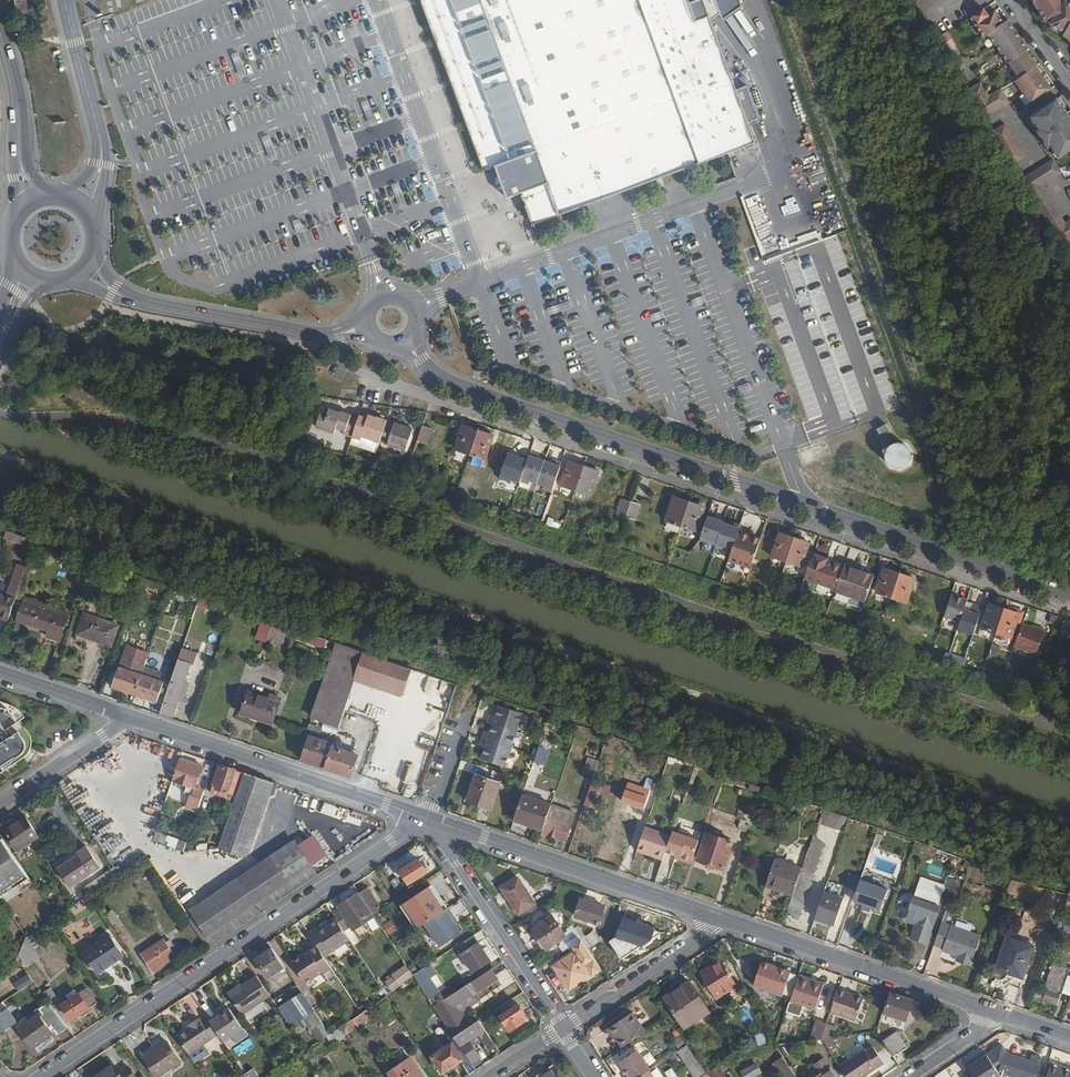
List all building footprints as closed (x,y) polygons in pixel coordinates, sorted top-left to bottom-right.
[(484,171),(495,166),(507,198),(521,193),(533,225),(755,142),(703,0),(695,0),(689,2),(688,0),(421,0),(484,171)] [(1067,0),(1034,0),(1047,21),(1065,32),(1069,23),(1069,2),(1067,1),(1067,0)] [(988,34),(1004,23),(999,16),(995,11),(976,24),(984,37),(988,34)] [(996,45),(1016,31),(1012,24),(1009,19),(1004,23),(988,34),(996,45)] [(957,45),(949,31),(936,38),(944,52),(957,45)] [(1032,58),(1027,51),(1029,49),(1025,43),(1021,37),(1001,52),(1021,77),(1035,67),(1038,65),(1032,58)] [(1043,79),(1042,77),(1035,67),(1021,77),(1016,80),(1024,92),(1026,91),(1030,99),(1033,102),(1052,88),(1045,77),(1043,79)] [(990,95),(982,82),(966,91),(974,105),(990,95)] [(1010,102),(1003,88),(990,95),(974,105),(982,118),(1010,102)] [(1057,98),(1031,117),(1039,128),(1037,130),(1050,147),(1052,146),(1059,158),(1069,150),(1069,115),(1057,98)] [(1024,157),(1011,134),(1006,124),(991,132),(1002,151),(1010,165),(1024,157)] [(1062,172),(1054,159),(1043,165),(1052,179),(1062,172)] [(414,227),(420,242),(438,234),(432,219),(414,227)] [(811,224),(814,237),(833,233),(830,220),(811,224)] [(1067,223),(1052,232),(1060,245),(1069,239),(1069,228),(1067,223)] [(771,266),(758,270),(764,288),(777,284),(771,266)] [(414,429),(388,420),(378,416),(377,418),(369,415),(368,418),(360,415),(360,417),(343,411),(342,413),(332,409),(330,415),(322,412),(317,427),(335,433),(337,428),(346,431),(345,433),(362,439),(363,436),(380,443),(381,441),(406,450),(414,429)] [(470,453),(478,429),(463,423),(454,448),(470,453)] [(428,444),(434,428),(424,425),(419,440),(428,444)] [(486,459),(494,434),(478,429),(470,453),(486,459)] [(537,482),(545,459),(537,457),(538,454),(530,451),(526,462),(522,476),(520,480),(529,483),(530,480),(537,482)] [(576,489),(585,464),(569,458),(560,484),(576,489)] [(522,476),(526,462),(517,459),(512,472),(522,476)] [(552,490),(562,462),(554,459),(552,462),(545,459),(537,482),(544,485),(543,487),(552,490)] [(591,495),(600,469),(585,464),(576,489),(591,495)] [(682,525),(690,500),(675,495),(666,520),(682,525)] [(625,517),(631,500),(622,497),(616,514),(625,517)] [(634,520),(640,503),(631,500),(625,517),(634,520)] [(697,530),(705,505),(690,500),(682,525),(697,530)] [(739,529),(740,527),(724,521),(725,520),(709,515),(701,538),(717,543),(716,545),(732,550),(739,529)] [(752,565),(761,537),(739,529),(732,550),(729,557),(752,565)] [(34,547),(36,540),(6,530),(4,537),(34,547)] [(787,560),(795,536),(780,530),(772,555),(787,560)] [(802,566),(810,541),(795,536),(787,560),(802,566)] [(838,588),(846,564),(828,558),(829,557),(816,552),(815,554),(813,553),(805,576),(838,588)] [(27,567),(16,563),(9,584),(0,580),(0,614),(10,617),(27,567)] [(867,600),(876,574),(846,564),(838,588),(837,589),(867,600)] [(893,596),(901,571),(885,566),(876,590),(893,596)] [(908,601),(915,576),(901,571),(893,596),(908,601)] [(964,606),(967,597),(952,592),(945,614),(960,620),(964,606)] [(974,632),(983,604),(974,601),(971,609),(964,606),(960,620),(958,626),(974,632)] [(997,632),(1006,606),(989,601),(981,626),(997,632)] [(58,640),(68,612),(42,602),(39,611),(23,605),(18,620),(48,630),(46,636),(58,640)] [(1012,637),(1020,611),(1006,606),(997,632),(1012,637)] [(110,645),(117,625),(84,613),(77,634),(110,645)] [(259,620),(253,638),(264,642),(270,624),(259,620)] [(1038,652),(1047,627),(1038,623),(1037,625),(1024,621),(1016,644),(1038,652)] [(279,624),(277,631),(283,633),(286,626),(279,624)] [(292,628),(289,636),(324,648),(327,640),(292,628)] [(998,653),(1001,645),(994,642),(991,651),(998,653)] [(339,726),(357,678),(404,694),(413,669),(337,644),(312,716),(339,726)] [(180,692),(190,663),(192,664),(196,652),(181,647),(160,711),(172,715),(177,700),(182,701),(184,694),(180,692)] [(135,686),(142,668),(137,666),(139,660),(127,657),(126,662),(120,660),(114,679),(135,686)] [(157,694),(164,675),(142,668),(135,686),(157,694)] [(254,717),(262,695),(249,691),(241,712),(254,717)] [(272,723),(281,696),(271,693),(269,697),(262,695),(254,717),(272,723)] [(0,701),(0,735),(4,741),(0,744),(0,775),(25,758),(28,754),(29,751),(29,746),(26,740),(16,723),(21,721),(14,712),(9,706),(0,701)] [(506,768),(524,714),(501,707),(497,717),(491,715),(489,724),(494,726),(491,734),(486,732),(481,747),(486,749),(482,760),(506,768)] [(359,754),(356,754),(357,751),(350,748),(349,751),(333,745),(334,743),(319,738),(323,728),(310,723),(306,734),(311,736),(302,760),(350,776),(359,754)] [(541,770),(546,753),(537,750),(531,766),(541,770)] [(161,810),(178,758),(166,753),(148,806),(161,810)] [(195,787),(202,765),(178,758),(171,780),(185,784),(182,793),(190,795),(187,805),(198,809),(205,790),(195,787)] [(592,781),(599,762),(588,758),(582,777),(592,781)] [(237,796),(244,773),(220,765),(214,784),(218,785),(216,789),(224,791),(223,794),(228,796),(229,793),(237,796)] [(245,855),(266,795),(268,796),(273,794),(276,784),(244,773),(237,796),(220,847),(245,855)] [(490,810),(499,784),(475,776),(466,802),(490,810)] [(589,783),(584,803),(595,806),(600,786),(589,783)] [(763,790),(744,783),(742,788),(761,795),(763,790)] [(644,809),(648,798),(626,791),(622,801),(644,809)] [(542,830),(551,805),(521,795),(512,820),(542,830)] [(565,842),(574,813),(551,805),(542,830),(541,833),(565,842)] [(749,831),(755,811),(744,807),(736,827),(749,831)] [(806,809),(802,820),(815,824),(818,812),(806,809)] [(845,834),(850,820),(824,811),(818,825),(845,834)] [(39,836),(26,817),(5,830),(18,849),(39,836)] [(665,853),(671,837),(645,828),(638,848),(654,854),(653,857),(663,860),(665,853)] [(151,840),(182,850),(185,841),(154,831),(151,840)] [(691,862),(698,841),(686,837),(687,834),(678,831),(677,834),(672,832),(671,837),(665,853),(680,857),(681,861),(686,863),(691,862)] [(722,869),(732,842),(705,833),(696,860),(722,869)] [(814,868),(818,863),(816,860),(821,855),(818,853),(823,846),(812,837),(800,873),(792,897),(786,913),(795,921),(801,915),(798,913),(803,908),(800,906),(805,901),(803,898),(808,893),(806,891),(811,885),(809,883),(813,878),(811,875),(816,870),(814,868)] [(1,838),(0,839),(0,891),(16,881),(22,888),(31,883),(1,838)] [(316,875),(294,839),(185,912),(208,947),(316,875)] [(68,886),(99,865),(88,847),(77,854),(78,856),(63,866),(64,867),(58,871),(68,886)] [(424,873),(416,861),(398,873),(406,885),(424,873)] [(792,897),(800,873),(773,863),(766,885),(785,892),(784,894),(792,897)] [(938,907),(943,894),(950,897),(950,899),(953,900),(962,902),(966,881),(948,875),(944,887),(920,878),(905,921),(916,925),(911,940),(927,945),(940,908),(938,907)] [(403,887),(395,878),(390,884),(397,892),(403,887)] [(533,904),(517,878),(501,888),(518,914),(533,904)] [(861,881),(853,902),(881,912),(888,891),(861,881)] [(186,886),(174,893),(177,900),(190,894),(186,886)] [(381,910),(367,887),(359,893),(366,903),(371,912),(374,915),(381,910)] [(403,904),(418,928),(424,924),(444,911),(428,887),(403,904)] [(332,912),(333,913),(336,918),(344,930),(371,912),(366,903),(364,904),(357,893),(337,906),(339,908),(332,912)] [(837,928),(846,901),(824,893),(815,919),(837,928)] [(598,926),(604,908),(581,900),(574,918),(598,926)] [(444,911),(424,924),(440,947),(460,933),(450,918),(453,916),(447,908),(444,911)] [(580,941),(571,927),(566,930),(567,933),(565,935),(553,915),(533,928),(546,949),(559,942),(560,945),(558,946),(562,952),(569,948),(580,941)] [(315,928),(308,932),(315,943),(324,956),(349,939),(344,930),(336,918),(317,930),(315,928)] [(134,942),(119,919),(112,923),(127,946),(134,942)] [(390,919),(382,924),(388,935),(397,930),(390,919)] [(661,933),(622,920),(617,937),(608,943),(620,961),(661,933)] [(970,970),(982,939),(943,924),(934,946),(944,949),(942,952),(962,960),(960,965),(970,970)] [(96,972),(124,953),(110,933),(82,952),(96,972)] [(38,953),(41,951),(38,945),(35,947),(26,934),(18,953),(26,963),(39,955),(38,953)] [(151,969),(176,953),(164,936),(140,953),(151,969)] [(490,962),(473,936),(455,947),(472,973),(490,962)] [(1023,981),(1035,947),(1006,937),(994,971),(1023,981)] [(598,969),(580,941),(569,948),(573,954),(552,967),(566,989),(587,977),(598,969)] [(324,956),(315,943),(308,948),(311,953),(303,957),(302,955),(292,961),(306,983),(322,972),(328,981),(337,976),(324,956)] [(285,967),(273,948),(257,959),(269,977),(285,967)] [(783,994),(790,974),(771,968),(772,964),(762,961),(753,985),(763,989),(763,987),(783,994)] [(736,986),(720,962),(710,969),(711,971),(701,977),(716,999),(736,986)] [(414,977),(408,967),(396,975),(402,985),(414,977)] [(454,1006),(496,977),(491,968),(433,1007),(453,1038),(469,1027),(454,1006)] [(1056,1004),(1062,987),(1058,985),(1063,973),(1050,969),(1042,991),(1045,993),(1043,1000),(1056,1004)] [(243,1014),(271,996),(257,975),(241,986),(242,987),(230,996),(243,1014)] [(424,976),(416,982),(430,1002),(438,996),(424,976)] [(29,987),(24,979),(14,986),(19,994),(29,987)] [(813,1009),(821,989),(797,980),(790,1001),(813,1009)] [(708,1013),(689,983),(671,994),(674,999),(667,1004),(683,1029),(708,1013)] [(69,1018),(95,1001),(85,987),(60,1004),(69,1018)] [(853,1022),(862,999),(836,990),(828,1013),(853,1022)] [(314,1010),(302,992),(286,1002),(293,1012),(285,1018),(290,1026),(305,1016),(314,1010)] [(905,1021),(911,1001),(891,994),(884,1014),(905,1021)] [(361,1012),(369,1007),(366,1002),(358,1007),(361,1012)] [(510,1030),(524,1021),(520,1016),(524,1013),(518,1004),(500,1016),(510,1030)] [(67,1027),(50,1005),(20,1025),(33,1046),(35,1045),(38,1049),(53,1039),(50,1035),(52,1033),(51,1030),(54,1028),(58,1033),(67,1027)] [(0,1011),(0,1032),(15,1023),(6,1008),(0,1011)] [(243,1028),(230,1008),(210,1021),(218,1034),(223,1041),(243,1028)] [(360,1013),(356,1008),(350,1012),(353,1018),(360,1013)] [(322,1023),(314,1010),(305,1016),(314,1029),(322,1023)] [(339,1024),(344,1033),(372,1020),(367,1011),(339,1024)] [(218,1034),(210,1021),(207,1017),(200,1021),(198,1018),(188,1024),(190,1027),(176,1036),(187,1054),(218,1034)] [(637,1038),(625,1020),(604,1034),(611,1045),(610,1046),(614,1053),(637,1038)] [(820,1039),(825,1023),(816,1020),(810,1035),(820,1039)] [(468,1041),(478,1034),(487,1048),(491,1045),(477,1022),(469,1027),(453,1038),(459,1046),(470,1063),(478,1058),(468,1041)] [(829,1039),(833,1026),(825,1023),(820,1039),(819,1040),(829,1039)] [(768,1046),(762,1032),(755,1034),(758,1048),(768,1046)] [(905,1050),(895,1035),(882,1043),(892,1059),(905,1050)] [(834,1048),(829,1039),(819,1040),(828,1053),(834,1048)] [(181,1061),(168,1040),(156,1048),(154,1045),(141,1053),(157,1076),(181,1061)] [(470,1063),(459,1046),(455,1049),(451,1043),(443,1048),(442,1046),(437,1049),(439,1051),(431,1057),(441,1073),(459,1062),(468,1075),(475,1070),(470,1063)] [(1004,1053),(1000,1046),(985,1055),(997,1072),(1010,1076),(1034,1076),(1038,1066),(1004,1053)] [(871,1048),(865,1052),(863,1050),(837,1067),(844,1076),(862,1076),(882,1064),(871,1048)] [(647,1071),(649,1070),(636,1051),(619,1063),(623,1069),(622,1070),(625,1075),(627,1075),(629,1076),(651,1076),(647,1071)] [(693,1058),(689,1051),(680,1056),(694,1076),(699,1076),(704,1074),(693,1058)] [(712,1068),(702,1052),(693,1058),(704,1074),(712,1068)] [(985,1055),(966,1068),(969,1073),(972,1076),(998,1076),(999,1076),(997,1072),(985,1055)] [(410,1057),(388,1072),(391,1076),(422,1076),(410,1057)] [(782,1057),(773,1063),(783,1076),(791,1076),(794,1075),(782,1057)] [(823,1061),(813,1067),(818,1076),(817,1076),(834,1076),(823,1061)] [(130,1067),(120,1073),(114,1064),(93,1076),(136,1076),(130,1067)] [(753,1064),(739,1073),(741,1076),(754,1076),(759,1074),(753,1064)] [(1051,1064),(1047,1075),(1043,1074),(1042,1076),(1069,1076),(1069,1071),(1051,1064)] [(558,1065),(538,1076),(565,1076),(558,1065)] [(254,1067),(244,1074),(246,1076),(260,1076),(254,1067)] [(672,1068),(664,1071),(667,1076),(675,1076),(672,1068)] [(716,1068),(708,1074),(710,1076),(722,1076),(716,1068)]
